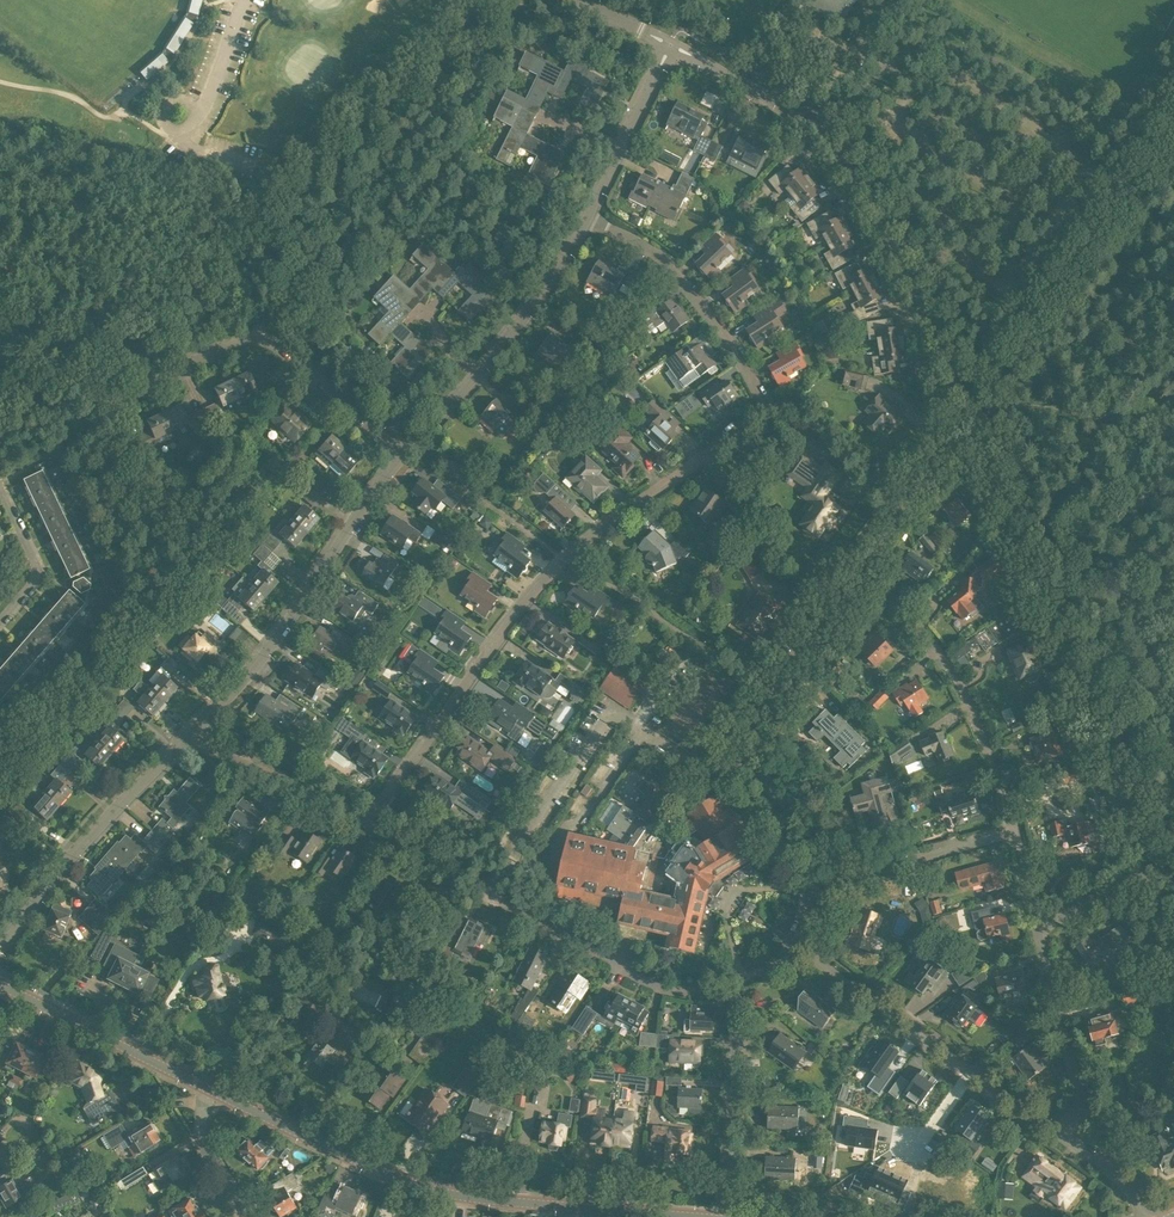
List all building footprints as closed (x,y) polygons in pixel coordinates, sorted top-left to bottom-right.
[(710,18),(716,20),(721,12),(714,9),(710,18)] [(186,11),(183,17),(192,23),(198,14),(186,11)] [(164,47),(160,53),(168,61),(174,53),(164,47)] [(508,91),(503,100),(526,111),(531,102),(540,107),(550,85),(557,89),(560,84),(559,83),(565,72),(526,53),(520,65),(540,75),(527,101),(508,91)] [(570,62),(565,72),(559,83),(560,84),(566,87),(571,78),(590,87),(580,107),(592,113),(603,93),(598,90),(604,79),(590,72),(593,66),(576,57),(573,64),(570,62)] [(511,165),(520,146),(526,134),(531,125),(522,120),(526,111),(503,100),(495,116),(513,125),(497,158),(511,165)] [(694,150),(704,155),(712,141),(702,136),(708,123),(702,120),(704,116),(677,103),(673,110),(675,111),(668,125),(693,137),(694,135),(700,138),(694,150)] [(736,131),(729,145),(735,148),(731,157),(749,166),(745,174),(752,177),(756,170),(767,148),(741,135),(742,134),(736,131)] [(526,134),(520,146),(540,156),(530,176),(548,185),(559,164),(548,159),(553,147),(526,134)] [(712,141),(705,156),(715,161),(723,146),(712,141)] [(786,189),(791,196),(811,180),(807,175),(808,174),(802,167),(792,175),(785,167),(769,181),(780,194),(786,189)] [(693,181),(694,180),(694,179),(682,173),(679,179),(691,185),(693,181)] [(634,189),(630,198),(646,207),(648,204),(649,205),(660,183),(643,175),(635,190),(634,189)] [(660,183),(649,205),(658,209),(656,212),(666,216),(667,214),(675,218),(691,185),(679,179),(676,185),(678,187),(676,191),(671,189),(660,183)] [(811,180),(785,201),(802,221),(819,208),(812,200),(822,191),(816,184),(815,185),(811,180)] [(827,243),(849,231),(846,225),(847,224),(843,216),(831,222),(826,213),(807,224),(816,239),(819,237),(824,245),(827,243)] [(849,231),(827,243),(832,251),(824,255),(833,270),(852,259),(847,250),(858,244),(853,235),(852,236),(849,231)] [(700,249),(706,255),(696,264),(701,269),(701,271),(703,274),(706,274),(711,280),(720,271),(718,269),(718,268),(718,267),(731,254),(724,246),(726,244),(716,234),(700,249)] [(769,236),(763,239),(767,246),(773,242),(769,236)] [(395,276),(389,282),(408,300),(414,293),(421,300),(437,283),(443,288),(447,284),(446,283),(455,274),(423,245),(414,255),(431,270),(411,291),(395,276)] [(600,261),(588,281),(613,296),(616,289),(627,295),(637,277),(619,266),(616,271),(600,261)] [(462,266),(455,274),(446,283),(447,284),(452,288),(459,281),(475,296),(460,312),(470,321),(486,304),(482,300),(490,291),(479,281),(484,276),(470,263),(465,268),(462,266)] [(851,285),(855,293),(877,282),(874,276),(875,276),(871,267),(859,273),(854,264),(835,274),(843,289),(851,285)] [(759,290),(752,281),(755,279),(746,268),(729,281),(734,287),(723,295),(727,301),(726,303),(728,306),(731,306),(736,313),(745,305),(743,303),(744,302),(743,301),(759,290)] [(376,274),(373,279),(375,281),(377,283),(381,279),(379,277),(376,274)] [(797,280),(791,283),(795,291),(801,287),(797,280)] [(877,282),(855,293),(859,301),(852,305),(855,312),(846,316),(850,324),(859,319),(860,320),(879,310),(874,301),(885,295),(881,287),(880,287),(877,282)] [(376,326),(369,334),(380,344),(391,333),(400,323),(407,315),(400,308),(407,301),(388,284),(376,297),(386,306),(392,312),(388,316),(377,328),(376,326)] [(781,284),(778,286),(778,291),(780,293),(783,293),(785,292),(787,290),(786,286),(784,284),(781,284)] [(648,305),(639,315),(642,322),(648,330),(654,326),(656,329),(666,322),(673,332),(689,320),(674,299),(654,313),(648,305)] [(747,330),(750,337),(749,338),(751,341),(754,342),(758,348),(769,342),(767,339),(768,338),(767,337),(783,327),(777,318),(787,312),(779,300),(754,316),(758,323),(747,330)] [(878,339),(879,347),(904,344),(903,338),(904,337),(903,328),(890,330),(889,319),(867,322),(870,340),(878,339)] [(400,323),(391,333),(407,347),(392,364),(408,378),(423,360),(414,352),(422,343),(400,323)] [(538,353),(560,370),(571,357),(575,360),(586,345),(575,337),(568,346),(552,334),(538,353)] [(690,342),(664,361),(683,388),(708,370),(711,375),(720,368),(712,357),(716,354),(717,351),(715,348),(712,348),(708,351),(703,344),(695,349),(690,342)] [(806,366),(800,357),(803,356),(796,343),(777,354),(781,361),(769,368),(773,373),(771,376),(773,379),(776,379),(781,387),(791,381),(789,377),(790,377),(789,376),(806,366)] [(904,344),(879,347),(880,356),(872,357),(875,375),(896,371),(895,361),(908,359),(906,350),(905,350),(904,344)] [(616,367),(609,361),(600,371),(596,376),(603,382),(616,367)] [(617,366),(611,373),(618,379),(624,372),(617,366)] [(638,374),(631,368),(627,373),(634,379),(638,374)] [(841,384),(864,390),(867,375),(844,369),(841,384)] [(248,372),(231,381),(240,399),(254,392),(257,400),(266,396),(271,408),(281,396),(275,385),(275,384),(265,388),(262,381),(254,385),(248,372)] [(231,381),(213,389),(222,408),(225,406),(228,411),(242,404),(240,399),(231,381)] [(709,407),(714,403),(720,411),(739,397),(728,381),(716,390),(711,383),(699,393),(709,407)] [(684,417),(703,403),(693,391),(675,406),(684,417)] [(864,423),(867,426),(878,435),(885,427),(890,431),(902,416),(879,395),(866,410),(871,415),(864,423)] [(283,409),(272,421),(279,428),(278,430),(278,433),(281,436),(284,436),(287,435),(293,441),(307,427),(305,425),(309,422),(299,413),(296,416),(287,408),(291,404),(286,399),(280,406),(283,409)] [(481,417),(502,436),(514,424),(518,427),(530,414),(519,404),(511,412),(497,400),(481,417)] [(647,433),(653,439),(651,442),(651,445),(657,450),(660,450),(662,447),(664,449),(676,435),(674,433),(674,430),(675,430),(666,422),(672,416),(654,400),(645,410),(657,421),(647,433)] [(215,403),(203,409),(209,421),(221,415),(215,403)] [(180,404),(162,413),(171,432),(172,432),(188,424),(191,429),(209,421),(203,409),(186,417),(180,404)] [(171,432),(162,413),(145,421),(150,430),(132,439),(143,452),(174,437),(172,432),(171,432)] [(639,456),(626,444),(632,439),(620,427),(611,437),(615,441),(605,452),(617,464),(613,468),(622,476),(623,474),(626,474),(632,467),(632,465),(639,456)] [(756,428),(749,434),(755,440),(761,434),(756,428)] [(331,464),(345,448),(331,435),(317,451),(314,454),(328,467),(331,464)] [(555,436),(542,450),(548,455),(561,441),(555,436)] [(834,437),(833,452),(840,453),(841,438),(834,437)] [(331,464),(328,467),(339,477),(342,473),(346,476),(359,461),(345,448),(331,464)] [(801,454),(791,470),(811,483),(808,488),(802,496),(814,505),(801,524),(818,537),(825,527),(829,529),(836,520),(832,517),(839,507),(832,502),(833,500),(824,493),(839,471),(826,462),(821,468),(801,454)] [(285,466),(296,475),(304,465),(294,455),(285,466)] [(596,476),(601,470),(586,456),(569,475),(573,480),(574,487),(580,493),(584,493),(594,502),(608,487),(596,476)] [(42,471),(23,480),(70,579),(89,570),(77,544),(88,539),(86,535),(75,540),(64,517),(77,511),(75,507),(62,513),(51,490),(62,485),(60,481),(49,486),(42,471)] [(534,483),(534,486),(535,488),(537,490),(539,491),(542,492),(544,491),(554,500),(544,511),(563,528),(569,521),(570,522),(571,520),(570,520),(575,514),(563,503),(569,496),(543,472),(536,480),(534,483)] [(319,477),(311,487),(321,496),(330,486),(319,477)] [(417,510),(419,511),(420,510),(426,514),(431,507),(435,510),(442,501),(453,509),(462,498),(449,488),(443,494),(424,478),(413,492),(418,496),(413,503),(419,508),(417,510)] [(250,484),(237,498),(247,507),(260,493),(250,484)] [(321,496),(311,487),(302,498),(312,506),(321,496)] [(709,524),(712,525),(727,504),(705,489),(690,510),(702,519),(703,521),(707,523),(709,524)] [(952,520),(948,524),(952,529),(957,524),(959,526),(970,517),(957,501),(959,499),(952,492),(938,504),(952,520)] [(740,504),(731,509),(739,525),(748,520),(740,504)] [(304,505),(291,520),(307,533),(319,519),(304,505)] [(476,511),(471,517),(475,521),(480,515),(476,511)] [(381,534),(402,548),(409,537),(416,542),(421,534),(393,516),(381,534)] [(268,537),(262,544),(272,553),(284,539),(294,548),(307,533),(291,520),(279,534),(274,530),(268,537)] [(691,551),(678,538),(670,547),(653,530),(639,546),(648,555),(647,555),(646,558),(647,561),(648,563),(651,564),(653,564),(654,565),(655,565),(657,571),(676,564),(676,562),(680,557),(683,560),(691,551)] [(432,538),(446,547),(451,540),(437,531),(432,538)] [(930,536),(939,548),(945,543),(935,532),(930,536)] [(257,541),(262,544),(268,537),(264,533),(257,541)] [(499,545),(501,547),(495,555),(511,567),(508,571),(518,578),(523,572),(525,572),(527,569),(527,566),(531,561),(520,553),(525,546),(507,533),(499,545)] [(920,539),(934,556),(940,551),(926,535),(920,539)] [(250,584),(265,597),(278,583),(267,574),(271,569),(263,563),(272,553),(262,544),(253,555),(261,561),(257,566),(262,570),(250,584)] [(942,549),(947,555),(951,551),(947,546),(942,549)] [(753,551),(739,559),(751,578),(765,569),(753,551)] [(961,590),(947,601),(957,613),(963,620),(970,614),(977,608),(972,601),(976,598),(977,590),(983,590),(984,581),(1001,570),(988,551),(972,561),(977,568),(971,572),(970,579),(962,579),(961,590)] [(907,560),(901,568),(920,582),(926,574),(928,576),(933,569),(910,552),(905,559),(907,560)] [(889,554),(885,560),(891,564),(895,558),(889,554)] [(379,585),(381,586),(387,576),(389,578),(398,564),(385,555),(381,561),(377,558),(374,563),(372,563),(365,559),(359,568),(364,572),(362,575),(371,580),(372,584),(375,586),(379,585)] [(453,557),(448,564),(454,568),(459,561),(453,557)] [(461,595),(478,606),(475,610),(485,617),(490,611),(492,610),(494,607),(494,605),(497,599),(486,592),(491,585),(473,573),(465,584),(467,586),(461,595)] [(235,591),(220,608),(232,619),(244,604),(253,612),(265,597),(250,584),(242,577),(232,589),(235,591)] [(72,587),(80,595),(89,590),(90,585),(82,578),(72,583),(72,587)] [(564,604),(574,611),(576,608),(593,619),(602,606),(605,608),(610,599),(592,587),(587,594),(576,586),(573,591),(570,592),(568,595),(569,597),(564,604)] [(0,669),(0,701),(3,697),(10,703),(12,705),(16,701),(6,693),(23,674),(33,682),(34,680),(36,679),(26,670),(43,652),(52,660),(55,656),(46,648),(63,629),(71,636),(74,632),(66,625),(72,618),(84,629),(96,614),(68,590),(0,669)] [(333,608),(353,621),(355,619),(362,617),(366,611),(372,614),(379,603),(359,591),(355,597),(352,595),(349,596),(348,598),(342,595),(333,608)] [(729,629),(744,639),(748,632),(758,639),(780,609),(760,595),(755,603),(750,599),(729,629)] [(424,608),(430,600),(424,596),(418,604),(424,608)] [(1010,613),(987,628),(997,642),(1019,627),(1014,620),(1020,616),(1015,609),(1010,613)] [(437,646),(447,653),(450,649),(459,655),(464,648),(466,648),(468,645),(468,643),(471,637),(460,630),(465,623),(447,610),(439,622),(441,624),(435,633),(443,638),(437,646)] [(154,635),(141,623),(136,629),(150,640),(154,635)] [(546,646),(563,658),(567,652),(569,654),(573,647),(571,646),(575,641),(548,623),(547,625),(544,626),(542,629),(542,632),(538,639),(547,645),(546,646)] [(310,644),(320,651),(324,645),(333,650),(336,645),(346,651),(353,640),(335,629),(331,635),(321,628),(310,644)] [(987,628),(975,637),(980,644),(985,650),(997,642),(987,628)] [(182,653),(190,660),(192,657),(196,661),(204,652),(209,657),(220,644),(206,632),(203,636),(198,631),(191,640),(188,637),(180,646),(183,649),(184,650),(182,653)] [(859,647),(877,665),(891,650),(873,632),(859,647)] [(580,642),(596,653),(601,645),(585,634),(580,642)] [(975,637),(952,652),(957,660),(964,655),(980,644),(975,637)] [(1028,637),(1007,645),(1009,651),(1020,679),(1025,678),(1026,681),(1030,683),(1036,681),(1038,676),(1037,673),(1041,671),(1030,643),(1029,643),(1028,637)] [(412,662),(414,663),(408,672),(425,684),(422,688),(432,695),(435,690),(437,688),(439,688),(442,685),(441,682),(444,677),(429,666),(434,659),(412,645),(405,656),(412,661),(412,662)] [(373,651),(370,656),(375,660),(378,655),(373,651)] [(159,666),(169,675),(178,665),(168,656),(159,666)] [(556,681),(527,661),(515,678),(516,679),(514,682),(522,687),(524,684),(545,697),(547,698),(549,698),(552,697),(553,695),(560,685),(571,692),(572,697),(571,699),(578,703),(586,692),(560,674),(556,681)] [(297,664),(286,680),(296,687),(294,689),(302,695),(304,692),(312,697),(321,684),(327,688),(330,684),(336,689),(342,680),(319,665),(313,674),(297,664)] [(601,689),(631,709),(646,686),(616,666),(601,689)] [(130,673),(126,669),(121,675),(125,678),(130,673)] [(357,670),(348,682),(355,687),(364,675),(357,670)] [(876,682),(881,688),(890,679),(884,673),(876,682)] [(162,674),(149,688),(164,701),(177,687),(162,674)] [(510,685),(502,679),(498,686),(505,691),(510,685)] [(902,699),(914,718),(924,712),(919,705),(929,699),(917,679),(905,687),(903,685),(891,692),(897,701),(902,699)] [(140,681),(133,689),(142,697),(137,703),(152,716),(164,701),(149,688),(140,681)] [(373,688),(387,698),(392,691),(378,681),(373,688)] [(844,682),(840,686),(846,692),(849,687),(844,682)] [(869,702),(877,710),(889,698),(881,690),(869,702)] [(294,721),(297,716),(311,725),(317,717),(303,708),(302,709),(280,694),(276,701),(266,695),(256,711),(277,725),(284,715),(294,721)] [(124,698),(115,709),(125,717),(134,707),(124,698)] [(550,723),(562,732),(578,708),(566,699),(550,723)] [(394,731),(402,736),(404,733),(405,734),(417,717),(391,700),(380,717),(396,728),(394,731)] [(553,740),(559,732),(547,724),(546,726),(533,717),(534,715),(517,703),(511,711),(499,702),(488,717),(510,732),(508,736),(518,743),(525,733),(523,731),(526,727),(539,736),(542,732),(553,740)] [(115,709),(111,705),(107,711),(110,714),(115,709)] [(110,714),(91,736),(96,741),(111,755),(124,740),(114,731),(125,717),(115,709),(110,714)] [(841,751),(834,758),(843,767),(848,763),(851,766),(866,751),(861,746),(865,742),(838,715),(834,718),(826,710),(813,723),(816,726),(809,733),(818,742),(825,735),(841,751)] [(341,717),(334,727),(344,735),(352,724),(341,717)] [(1057,725),(1059,732),(1072,727),(1070,720),(1057,725)] [(1020,722),(1011,726),(1014,733),(1023,728),(1020,722)] [(348,743),(342,751),(352,758),(368,769),(366,772),(374,778),(376,775),(377,775),(388,759),(382,754),(363,741),(367,735),(358,728),(353,735),(348,743)] [(1031,739),(1039,762),(1061,754),(1053,731),(1031,739)] [(931,738),(920,742),(926,756),(936,752),(939,761),(954,755),(950,745),(948,745),(943,732),(930,738),(931,738)] [(460,749),(457,753),(482,771),(490,759),(508,771),(516,759),(495,745),(491,752),(468,737),(465,741),(463,739),(457,748),(460,749)] [(888,751),(893,766),(902,760),(901,757),(913,749),(906,739),(888,751)] [(76,747),(63,761),(74,770),(77,766),(82,770),(90,761),(99,769),(111,755),(96,741),(84,755),(76,747)] [(1087,752),(1079,755),(1082,762),(1090,759),(1087,752)] [(55,779),(43,793),(59,807),(71,792),(62,784),(74,770),(63,761),(50,775),(55,779)] [(518,772),(526,777),(530,771),(522,766),(521,767),(518,772)] [(1085,767),(1075,771),(1078,778),(1088,774),(1085,767)] [(428,788),(425,792),(450,809),(455,802),(480,820),(492,801),(471,787),(465,795),(436,775),(433,780),(431,778),(425,786),(428,788)] [(868,810),(878,844),(893,840),(891,830),(890,830),(880,795),(892,792),(888,779),(887,776),(863,783),(867,795),(860,797),(860,796),(850,798),(855,813),(868,810)] [(165,801),(159,807),(172,817),(167,823),(173,829),(178,823),(177,822),(189,808),(184,803),(201,784),(195,778),(193,780),(189,777),(175,793),(173,791),(168,796),(164,797),(165,801)] [(899,790),(895,777),(888,779),(892,792),(899,790)] [(560,883),(557,896),(620,911),(617,925),(668,937),(665,947),(695,954),(704,914),(703,914),(709,892),(714,895),(721,885),(716,882),(731,872),(730,869),(751,856),(734,829),(738,826),(718,795),(687,814),(707,845),(705,845),(693,837),(687,846),(686,845),(686,846),(679,841),(662,864),(668,868),(664,875),(663,876),(663,877),(663,878),(664,879),(681,892),(678,902),(650,895),(652,887),(646,886),(647,882),(652,883),(659,854),(654,853),(657,839),(651,835),(656,828),(648,822),(663,801),(653,794),(655,787),(649,783),(648,783),(645,780),(637,788),(642,793),(630,810),(623,806),(607,830),(620,838),(617,843),(617,844),(614,849),(569,839),(559,883),(560,883)] [(33,784),(26,792),(36,801),(28,811),(36,819),(39,815),(46,821),(59,807),(43,793),(33,784)] [(580,794),(586,797),(592,789),(586,786),(580,794)] [(940,787),(933,789),(935,795),(942,793),(940,787)] [(966,793),(946,800),(946,798),(937,801),(941,814),(950,812),(951,817),(967,811),(969,816),(980,812),(973,792),(972,792),(971,788),(965,790),(966,793)] [(239,809),(230,822),(254,838),(261,828),(259,826),(268,814),(244,798),(237,808),(239,809)] [(16,804),(14,802),(6,811),(9,813),(16,804)] [(28,811),(18,802),(16,804),(9,813),(18,821),(28,811)] [(499,808),(495,814),(502,819),(506,812),(499,808)] [(7,835),(16,825),(5,816),(0,822),(0,829),(7,835)] [(162,818),(151,830),(165,842),(175,830),(173,829),(167,823),(162,818)] [(1053,837),(1063,835),(1062,834),(1068,832),(1071,847),(1099,841),(1094,820),(1084,822),(1067,826),(1061,827),(1060,821),(1050,823),(1053,837)] [(114,846),(106,855),(123,870),(140,851),(141,852),(147,846),(155,853),(165,842),(151,830),(142,841),(134,834),(129,840),(124,837),(116,847),(114,846)] [(295,839),(289,849),(292,851),(307,862),(322,841),(306,830),(298,841),(295,839)] [(288,835),(277,852),(284,856),(289,849),(295,839),(288,835)] [(327,868),(343,878),(357,859),(340,848),(331,860),(326,856),(316,870),(322,874),(327,868)] [(93,879),(87,886),(100,897),(111,884),(117,881),(116,878),(123,870),(106,855),(97,865),(99,866),(90,876),(93,879)] [(984,883),(987,892),(1003,887),(996,862),(955,873),(959,890),(984,883)] [(1,890),(1,887),(6,888),(9,864),(0,863),(0,890),(1,890)] [(139,873),(134,879),(141,885),(146,879),(139,873)] [(406,890),(407,888),(388,875),(367,904),(387,917),(388,915),(389,916),(393,911),(392,910),(402,895),(403,896),(407,890),(406,890)] [(917,908),(918,909),(928,906),(924,893),(914,895),(917,908)] [(240,894),(235,901),(242,905),(246,898),(240,894)] [(95,898),(89,905),(101,915),(111,923),(116,917),(95,898)] [(938,900),(930,902),(933,915),(942,913),(938,900)] [(156,902),(153,906),(161,911),(164,906),(156,902)] [(740,913),(750,918),(756,908),(745,903),(740,913)] [(89,905),(78,918),(90,928),(101,915),(89,905)] [(197,922),(209,931),(221,914),(209,905),(197,922)] [(153,906),(143,922),(153,928),(163,912),(161,911),(153,906)] [(859,918),(850,944),(868,950),(880,916),(860,909),(857,917),(859,918)] [(43,929),(43,930),(45,931),(45,932),(45,933),(45,934),(46,935),(46,936),(47,936),(48,936),(48,937),(49,937),(50,937),(50,936),(51,936),(52,936),(52,935),(53,935),(53,934),(60,937),(68,918),(69,917),(52,910),(44,929),(43,929)] [(236,922),(223,913),(218,921),(230,929),(236,922)] [(948,925),(957,923),(956,921),(955,913),(942,916),(948,925)] [(986,929),(978,930),(977,933),(978,938),(980,940),(986,939),(988,937),(1001,934),(1002,941),(1010,939),(1005,914),(984,919),(986,929)] [(942,916),(936,920),(943,929),(948,925),(942,916)] [(441,953),(451,958),(454,951),(470,958),(479,940),(483,943),(490,929),(469,919),(459,941),(450,936),(441,953)] [(255,933),(289,950),(295,938),(261,921),(255,933)] [(333,941),(340,946),(353,929),(345,923),(333,941)] [(1088,937),(1075,946),(1086,962),(1099,954),(1101,959),(1105,957),(1109,957),(1110,952),(1117,948),(1127,949),(1130,940),(1120,925),(1108,933),(1100,938),(1092,943),(1088,937)] [(102,931),(89,957),(98,962),(111,936),(102,931)] [(115,944),(104,965),(112,970),(108,979),(109,979),(109,980),(109,983),(113,985),(115,983),(116,982),(117,983),(123,986),(137,956),(115,944)] [(137,956),(123,986),(128,989),(129,989),(129,990),(129,993),(133,995),(135,994),(136,993),(137,993),(141,986),(152,991),(157,980),(146,975),(147,974),(138,970),(139,968),(144,959),(142,958),(146,950),(142,947),(137,956)] [(529,949),(513,981),(529,989),(523,999),(521,998),(514,1011),(522,1016),(524,1014),(539,992),(531,988),(547,957),(529,949)] [(923,994),(927,988),(931,991),(935,985),(938,988),(949,974),(929,959),(921,969),(915,977),(911,974),(906,981),(910,984),(910,985),(913,987),(913,989),(917,992),(920,991),(923,994)] [(203,995),(204,999),(222,995),(222,991),(229,989),(230,987),(227,977),(225,976),(219,977),(216,965),(203,969),(205,978),(191,981),(193,989),(197,988),(199,996),(203,995)] [(964,966),(952,974),(959,986),(963,983),(972,978),(964,966)] [(570,970),(549,1001),(562,1010),(568,1000),(573,1003),(576,999),(576,998),(587,981),(570,970)] [(1022,990),(1021,988),(1023,987),(1022,983),(1020,983),(1018,974),(1001,977),(1000,970),(993,972),(994,980),(996,979),(1000,999),(1011,996),(1010,992),(1022,990)] [(963,983),(959,986),(963,992),(970,988),(974,991),(979,988),(972,978),(963,983)] [(986,978),(978,983),(981,989),(990,984),(986,978)] [(316,1000),(314,999),(297,988),(290,997),(309,1010),(316,1000)] [(1144,988),(1135,990),(1138,1001),(1147,998),(1144,988)] [(798,1011),(822,1029),(835,1010),(811,993),(806,989),(799,998),(798,1010),(798,1011)] [(948,1015),(947,1015),(955,1021),(954,1022),(959,1026),(960,1025),(963,1027),(963,1026),(962,1026),(967,1019),(975,1024),(983,1013),(976,1008),(976,1007),(977,1007),(970,1002),(972,999),(976,995),(969,990),(965,994),(964,993),(963,996),(962,995),(961,996),(962,997),(958,1002),(956,1001),(951,1008),(953,1009),(948,1015)] [(1122,994),(1124,1005),(1138,1001),(1135,990),(1122,994)] [(604,1016),(603,1017),(615,1023),(619,1025),(632,1001),(626,999),(626,997),(623,995),(620,995),(619,995),(618,997),(615,995),(604,1016)] [(632,1001),(619,1025),(637,1035),(649,1013),(644,1010),(645,1008),(643,1007),(642,1005),(639,1004),(637,1004),(632,1001)] [(587,1006),(572,1028),(584,1036),(598,1013),(587,1006)] [(684,1032),(701,1033),(701,1031),(712,1031),(712,1015),(708,1014),(708,1006),(692,1006),(691,1019),(685,1019),(684,1032)] [(1090,1029),(1093,1041),(1094,1040),(1096,1046),(1106,1044),(1104,1038),(1118,1034),(1115,1026),(1129,1022),(1125,1008),(1087,1018),(1090,1029)] [(522,1016),(512,1031),(525,1038),(536,1022),(524,1014),(522,1016)] [(431,1023),(409,1055),(421,1065),(444,1032),(431,1023)] [(327,1060),(341,1071),(348,1060),(343,1056),(355,1040),(342,1030),(330,1046),(320,1039),(308,1056),(306,1055),(301,1062),(308,1067),(312,1061),(321,1067),(327,1060)] [(525,1038),(512,1031),(504,1042),(516,1050),(525,1038)] [(641,1032),(639,1045),(657,1048),(659,1034),(641,1032)] [(659,1034),(657,1048),(671,1049),(670,1059),(700,1061),(701,1056),(703,1056),(703,1048),(701,1048),(701,1043),(679,1041),(680,1035),(676,1035),(672,1035),(659,1034)] [(768,1052),(793,1070),(806,1052),(781,1034),(768,1052)] [(1021,1035),(1009,1043),(1014,1050),(1022,1044),(1025,1042),(1021,1035)] [(882,1040),(864,1065),(876,1074),(867,1086),(879,1095),(895,1072),(888,1066),(898,1052),(882,1040)] [(811,1041),(807,1047),(819,1055),(823,1049),(811,1041)] [(1018,1054),(1012,1058),(1028,1080),(1045,1067),(1039,1058),(1043,1055),(1034,1042),(1023,1050),(1022,1048),(1024,1047),(1022,1044),(1014,1050),(1015,1052),(1016,1052),(1018,1054)] [(15,1067),(21,1070),(30,1051),(25,1048),(24,1046),(20,1044),(19,1045),(16,1044),(6,1063),(4,1067),(13,1072),(15,1067)] [(562,1045),(556,1054),(566,1060),(572,1051),(562,1045)] [(30,1051),(21,1070),(27,1073),(25,1078),(33,1082),(35,1077),(35,1078),(45,1058),(44,1058),(43,1056),(40,1054),(38,1055),(30,1051)] [(361,1094),(380,1107),(389,1093),(392,1095),(406,1076),(385,1061),(361,1094)] [(611,1064),(610,1071),(626,1073),(627,1065),(611,1064)] [(80,1065),(73,1080),(84,1085),(89,1103),(86,1104),(83,1109),(87,1115),(88,1114),(101,1114),(104,1119),(119,1109),(113,1099),(112,1100),(107,1092),(99,1094),(96,1082),(100,1075),(94,1073),(94,1070),(88,1067),(85,1068),(80,1065)] [(577,1067),(568,1073),(574,1082),(583,1076),(577,1067)] [(938,1080),(921,1069),(904,1094),(920,1106),(938,1080)] [(9,1081),(14,1084),(17,1077),(12,1074),(8,1081),(9,1081)] [(469,1074),(459,1088),(468,1094),(477,1080),(469,1074)] [(637,1076),(635,1092),(646,1093),(651,1093),(652,1080),(652,1079),(648,1078),(637,1076)] [(17,1077),(14,1084),(18,1086),(20,1086),(23,1080),(17,1077)] [(651,1093),(650,1095),(662,1097),(664,1082),(663,1082),(664,1078),(653,1077),(653,1080),(652,1080),(651,1093)] [(666,1085),(681,1086),(682,1078),(667,1077),(666,1085)] [(51,1085),(48,1091),(51,1096),(56,1096),(59,1091),(56,1086),(51,1085)] [(843,1085),(838,1099),(845,1102),(850,1088),(843,1085)] [(893,1086),(888,1092),(897,1098),(901,1093),(893,1086)] [(678,1088),(677,1107),(689,1108),(688,1114),(701,1115),(701,1109),(702,1089),(678,1088)] [(407,1118),(428,1133),(448,1104),(427,1089),(407,1118)] [(571,1097),(570,1111),(580,1112),(581,1098),(571,1097)] [(584,1097),(581,1117),(595,1119),(592,1138),(600,1139),(599,1144),(611,1145),(611,1143),(614,1120),(613,1120),(613,1121),(603,1120),(604,1110),(595,1109),(596,1099),(584,1097)] [(470,1111),(463,1130),(483,1137),(482,1139),(491,1141),(493,1134),(495,1135),(497,1129),(495,1128),(498,1120),(508,1124),(512,1111),(475,1098),(470,1111)] [(515,1099),(514,1105),(524,1107),(525,1101),(515,1099)] [(672,1106),(666,1109),(676,1118),(677,1111),(672,1106)] [(767,1128),(798,1130),(799,1108),(768,1106),(767,1128)] [(960,1132),(953,1142),(972,1156),(979,1146),(972,1140),(988,1117),(972,1106),(965,1116),(966,1116),(964,1120),(963,1119),(956,1129),(960,1132)] [(614,1120),(611,1143),(621,1144),(622,1142),(629,1143),(633,1113),(625,1111),(624,1121),(614,1120)] [(543,1123),(540,1141),(547,1142),(547,1143),(548,1143),(549,1150),(557,1151),(559,1145),(560,1145),(561,1140),(565,1140),(567,1127),(571,1128),(573,1116),(559,1113),(557,1125),(543,1123)] [(873,1149),(876,1129),(866,1128),(868,1119),(843,1116),(842,1125),(848,1126),(845,1145),(873,1149)] [(102,1136),(111,1150),(125,1141),(132,1153),(136,1151),(138,1154),(160,1140),(155,1132),(153,1133),(147,1124),(128,1136),(121,1125),(102,1136)] [(665,1161),(673,1161),(674,1153),(690,1154),(692,1134),(686,1133),(669,1132),(670,1128),(654,1127),(652,1140),(666,1142),(665,1154),(665,1161)] [(36,1131),(20,1143),(26,1150),(41,1138),(36,1131)] [(1155,1151),(1162,1167),(1163,1170),(1171,1167),(1171,1168),(1173,1167),(1173,1168),(1173,1137),(1166,1141),(1162,1133),(1150,1137),(1155,1151)] [(239,1151),(245,1157),(244,1159),(250,1164),(251,1163),(258,1169),(260,1167),(262,1169),(268,1162),(266,1160),(268,1158),(275,1150),(269,1144),(267,1146),(261,1140),(255,1147),(249,1141),(247,1142),(246,1141),(245,1142),(243,1142),(240,1145),(240,1147),(239,1149),(240,1150),(239,1151)] [(286,1143),(276,1154),(283,1160),(292,1149),(286,1143)] [(79,1149),(72,1154),(79,1167),(87,1162),(79,1149)] [(153,1170),(158,1178),(152,1181),(158,1191),(179,1179),(180,1179),(187,1175),(186,1174),(188,1173),(187,1171),(188,1170),(185,1166),(183,1166),(182,1163),(181,1163),(177,1156),(153,1170)] [(1059,1205),(1058,1206),(1059,1206),(1059,1205),(1065,1209),(1081,1188),(1075,1183),(1076,1183),(1075,1182),(1075,1183),(1073,1182),(1074,1181),(1068,1177),(1068,1178),(1065,1176),(1059,1172),(1059,1171),(1052,1166),(1052,1167),(1047,1163),(1047,1162),(1042,1158),(1041,1159),(1037,1156),(1034,1159),(1032,1161),(1033,1161),(1030,1165),(1031,1165),(1022,1176),(1034,1185),(1033,1186),(1036,1188),(1034,1190),(1044,1197),(1045,1195),(1049,1197),(1051,1200),(1056,1204),(1057,1204),(1059,1205)] [(765,1179),(795,1180),(796,1158),(766,1157),(765,1179)] [(991,1161),(987,1168),(993,1172),(997,1165),(991,1161)] [(0,1171),(0,1177),(2,1179),(16,1168),(12,1162),(0,1171)] [(863,1178),(857,1192),(866,1196),(868,1190),(883,1196),(893,1174),(878,1167),(871,1181),(863,1178)] [(0,1188),(0,1196),(7,1207),(22,1197),(19,1192),(33,1184),(26,1171),(0,1188)] [(280,1195),(271,1201),(274,1206),(272,1209),(274,1212),(278,1212),(280,1216),(297,1207),(287,1192),(299,1184),(293,1173),(274,1184),(280,1195)] [(893,1174),(883,1196),(897,1203),(894,1209),(902,1213),(909,1198),(901,1195),(908,1181),(893,1174)] [(72,1182),(76,1189),(88,1183),(84,1176),(72,1182)] [(125,1178),(118,1183),(123,1189),(129,1185),(125,1178)] [(997,1199),(1013,1200),(1014,1184),(997,1183),(997,1199)] [(327,1191),(319,1208),(322,1213),(323,1214),(324,1213),(327,1207),(335,1210),(336,1207),(352,1215),(356,1206),(361,1209),(367,1197),(362,1195),(362,1194),(360,1193),(359,1192),(356,1191),(355,1191),(345,1187),(340,1197),(327,1191)] [(82,1196),(85,1197),(88,1195),(89,1192),(87,1189),(84,1189),(81,1190),(81,1194),(82,1196)] [(74,1190),(50,1204),(53,1211),(55,1213),(69,1205),(70,1207),(75,1203),(77,1206),(76,1206),(79,1212),(81,1211),(81,1212),(86,1209),(81,1200),(80,1200),(74,1190)] [(169,1212),(172,1216),(203,1216),(200,1212),(198,1213),(190,1199),(169,1212)] [(322,1213),(319,1208),(313,1211),(316,1216),(322,1213)]
